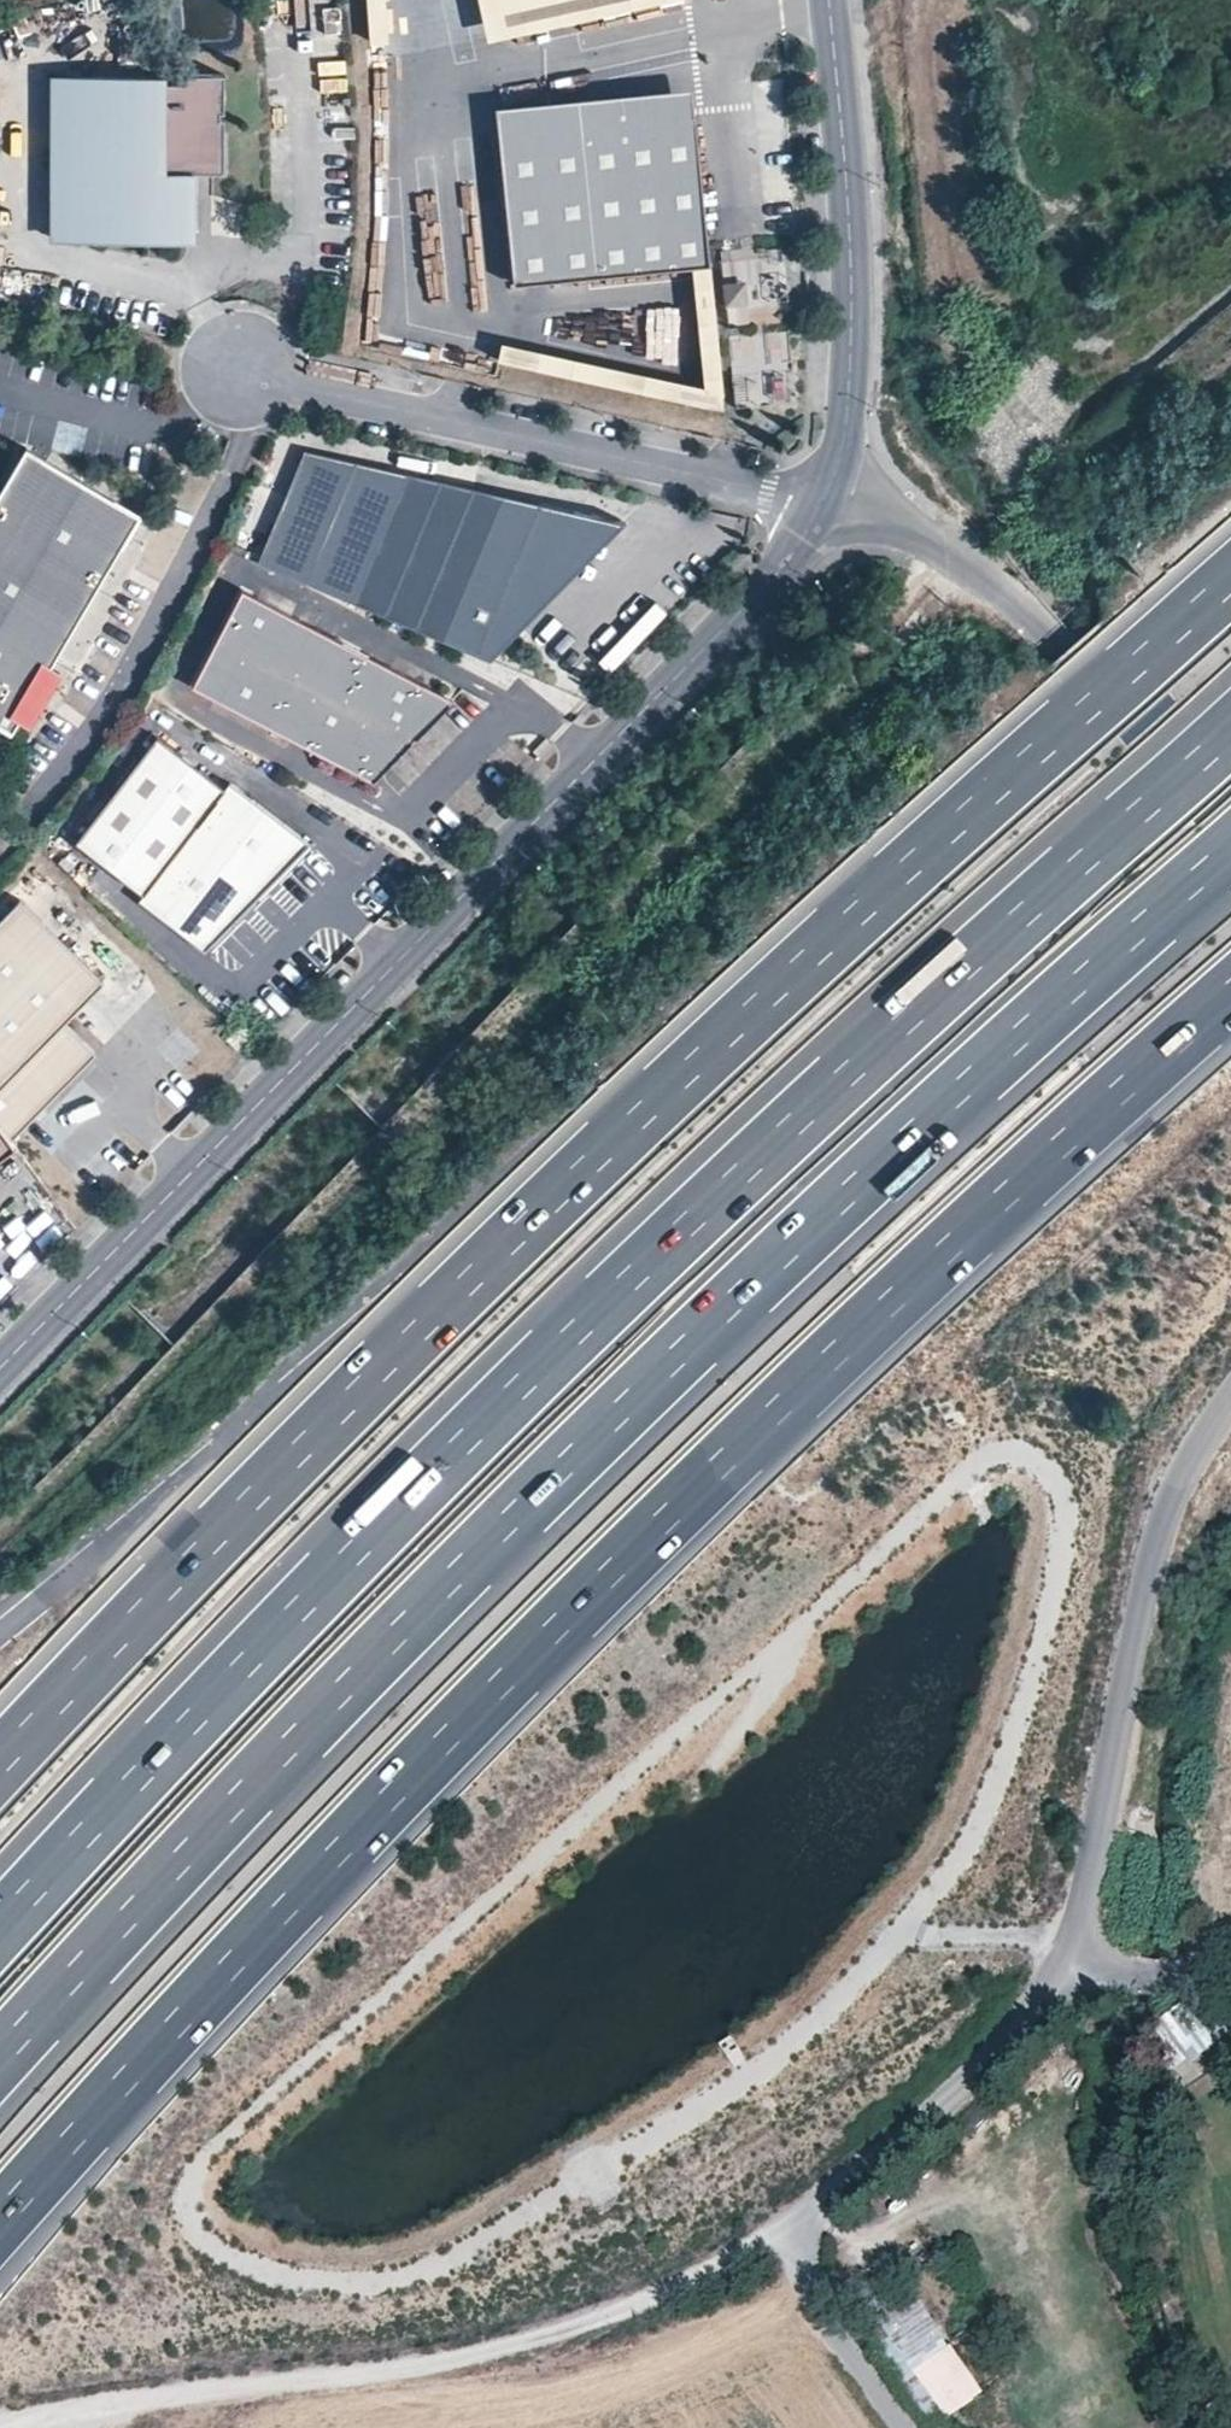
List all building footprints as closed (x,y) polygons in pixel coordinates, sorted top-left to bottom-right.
[(488,38),(661,0),(480,0),(488,38)] [(225,173),(225,75),(185,75),(185,84),(157,84),(157,78),(55,78),(55,241),(186,240),(186,174),(225,173)] [(582,126),(605,124),(604,115),(657,110),(658,119),(695,115),(692,89),(496,108),(514,285),(597,276),(582,126)] [(710,265),(695,115),(658,119),(657,110),(604,115),(605,124),(582,126),(597,276),(692,267),(710,265)] [(705,386),(503,343),(499,360),(725,410),(710,265),(692,267),(705,386)] [(787,334),(766,337),(771,368),(792,364),(787,334)] [(0,489),(0,568),(77,615),(137,515),(26,447),(0,489)] [(505,495),(305,451),(258,563),(475,653),(516,555),(485,543),(505,495)] [(490,660),(624,522),(505,495),(485,543),(516,555),(475,653),(490,660)] [(0,568),(0,725),(7,730),(77,615),(0,568)] [(420,682),(242,589),(192,686),(369,779),(420,682)] [(372,780),(453,699),(420,682),(369,779),(372,780)] [(308,842),(228,779),(223,786),(156,733),(74,837),(141,890),(136,896),(202,949),(308,842)] [(8,1138),(96,1052),(65,1021),(99,988),(18,905),(0,922),(0,1128),(8,1138)] [(12,1144),(8,1138),(0,1128),(0,1153),(12,1144)] [(1179,2030),(1214,2002),(1199,1984),(1167,2009),(1179,2030)] [(906,2279),(869,2303),(914,2369),(948,2345),(906,2279)]
